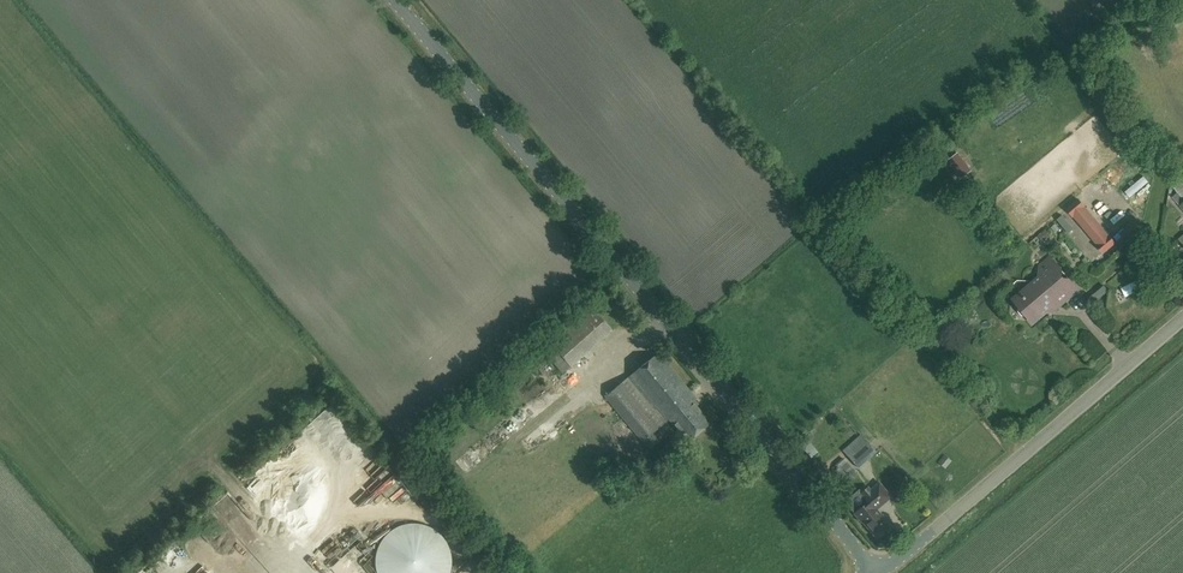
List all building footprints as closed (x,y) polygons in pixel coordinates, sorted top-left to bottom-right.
[(973,171),(958,152),(946,161),(961,180),(973,171)] [(1116,243),(1079,199),(1067,209),(1073,216),(1075,215),(1100,244),(1098,245),(1104,252),(1116,243)] [(1124,228),(1114,235),(1122,245),(1132,238),(1124,228)] [(1143,250),(1135,241),(1123,251),(1131,260),(1143,250)] [(1059,307),(1079,290),(1070,279),(1064,279),(1062,276),(1062,270),(1050,256),(1040,265),(1039,277),(1013,299),(1019,306),(1018,312),(1022,316),(1027,316),(1033,323),(1053,306),(1059,307)] [(591,307),(574,321),(595,345),(612,330),(591,307)] [(669,418),(691,402),(696,398),(659,353),(606,396),(649,448),(660,440),(653,432),(669,418)] [(688,442),(709,424),(691,402),(669,418),(688,442)] [(349,427),(339,438),(344,443),(355,432),(349,427)] [(858,468),(876,452),(861,435),(843,451),(858,468)] [(335,449),(342,443),(338,438),(330,444),(335,449)] [(599,467),(621,460),(617,447),(595,455),(599,467)] [(863,521),(877,538),(885,531),(886,532),(892,528),(886,521),(885,522),(883,520),(884,517),(881,515),(880,516),(874,510),(890,497),(878,483),(869,490),(866,487),(860,493),(858,491),(845,502),(862,522),(863,521)] [(397,488),(391,492),(404,512),(411,507),(397,488)] [(216,506),(236,530),(241,525),(221,502),(216,506)] [(394,529),(389,532),(386,535),(383,539),(379,545),(377,549),(376,558),(376,564),(376,569),(377,572),(449,572),(450,570),(451,564),(451,559),(450,553),(449,548),(446,542),(443,538),(438,532),(433,529),(424,525),(416,524),(411,523),(405,524),(399,526),(394,529)] [(151,549),(147,553),(153,559),(157,555),(151,549)]
